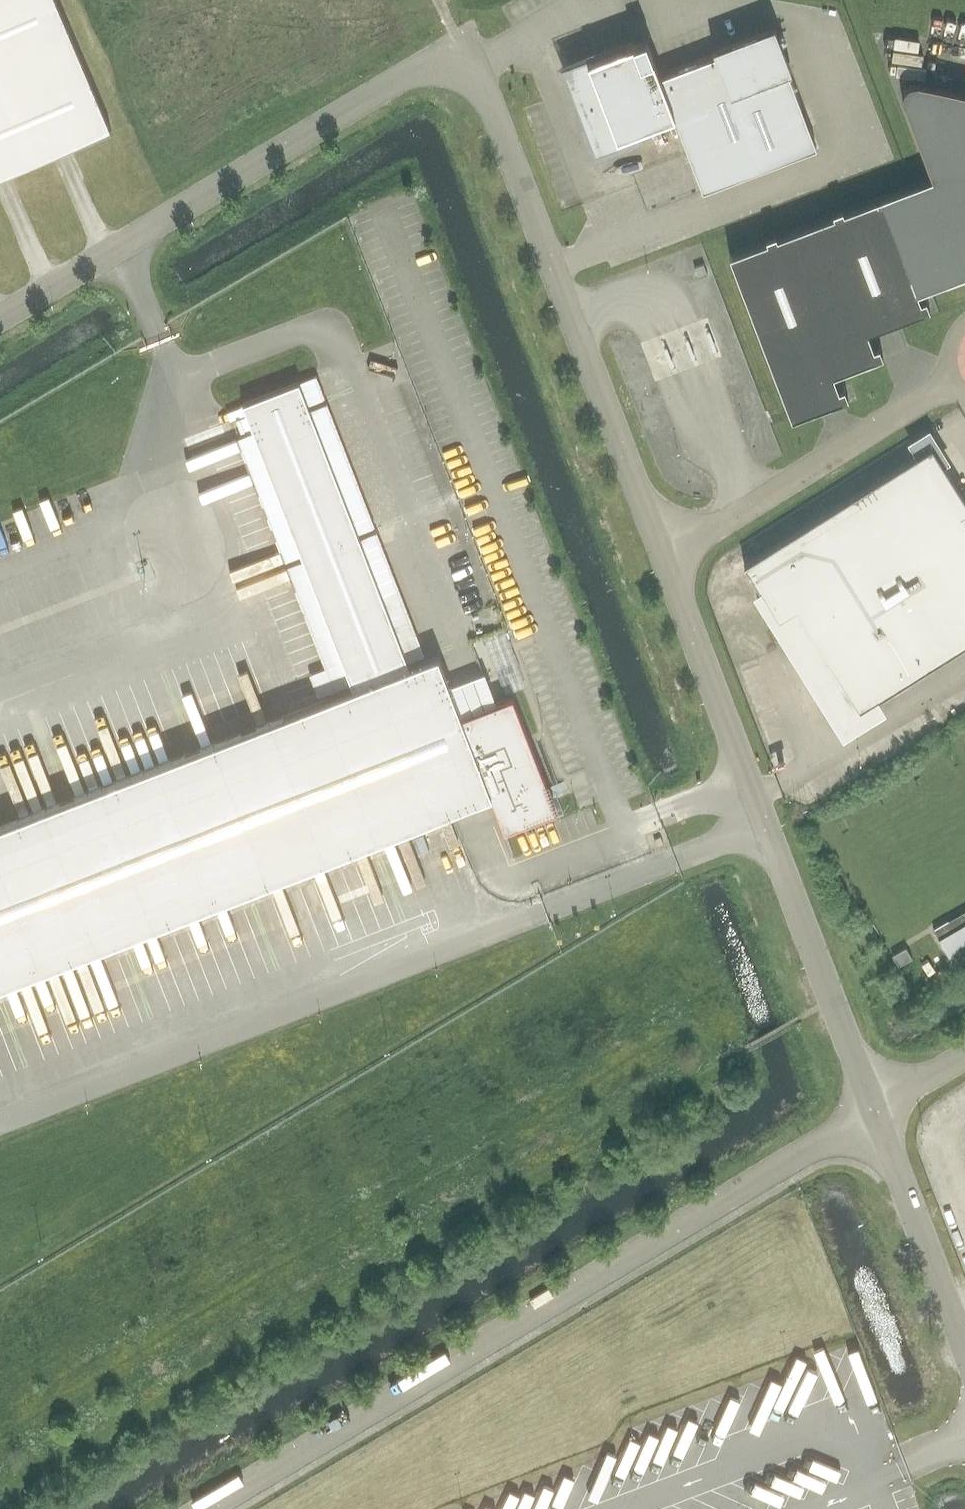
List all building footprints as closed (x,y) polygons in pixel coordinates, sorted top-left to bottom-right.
[(112,131),(57,0),(0,0),(0,178),(112,131)] [(625,41),(562,65),(595,153),(640,136),(638,130),(675,116),(703,191),(818,147),(789,72),(792,71),(781,42),(778,35),(775,26),(714,49),(716,55),(661,77),(649,46),(646,39),(637,43),(627,46),(625,41)] [(964,88),(964,74),(917,61),(914,74),(964,88)] [(728,256),(791,418),(848,396),(844,387),(838,389),(833,374),(882,355),(879,345),(873,347),(867,331),(929,307),(925,298),(920,299),(916,289),(964,270),(964,93),(905,77),(900,80),(897,85),(932,176),(728,256)] [(708,274),(705,264),(695,267),(699,278),(708,274)] [(298,383),(242,404),(353,689),(0,825),(0,987),(491,796),(505,831),(558,812),(514,699),(499,704),(487,672),(450,686),(439,658),(411,670),(298,383)] [(964,645),(964,499),(932,446),(745,564),(763,593),(758,596),(788,644),(794,640),(781,619),(797,609),(848,690),(845,692),(859,715),(931,671),(929,668),(945,657),(964,645)] [(938,938),(952,961),(964,953),(964,922),(938,938)] [(899,966),(913,957),(907,947),(893,955),(899,966)]
